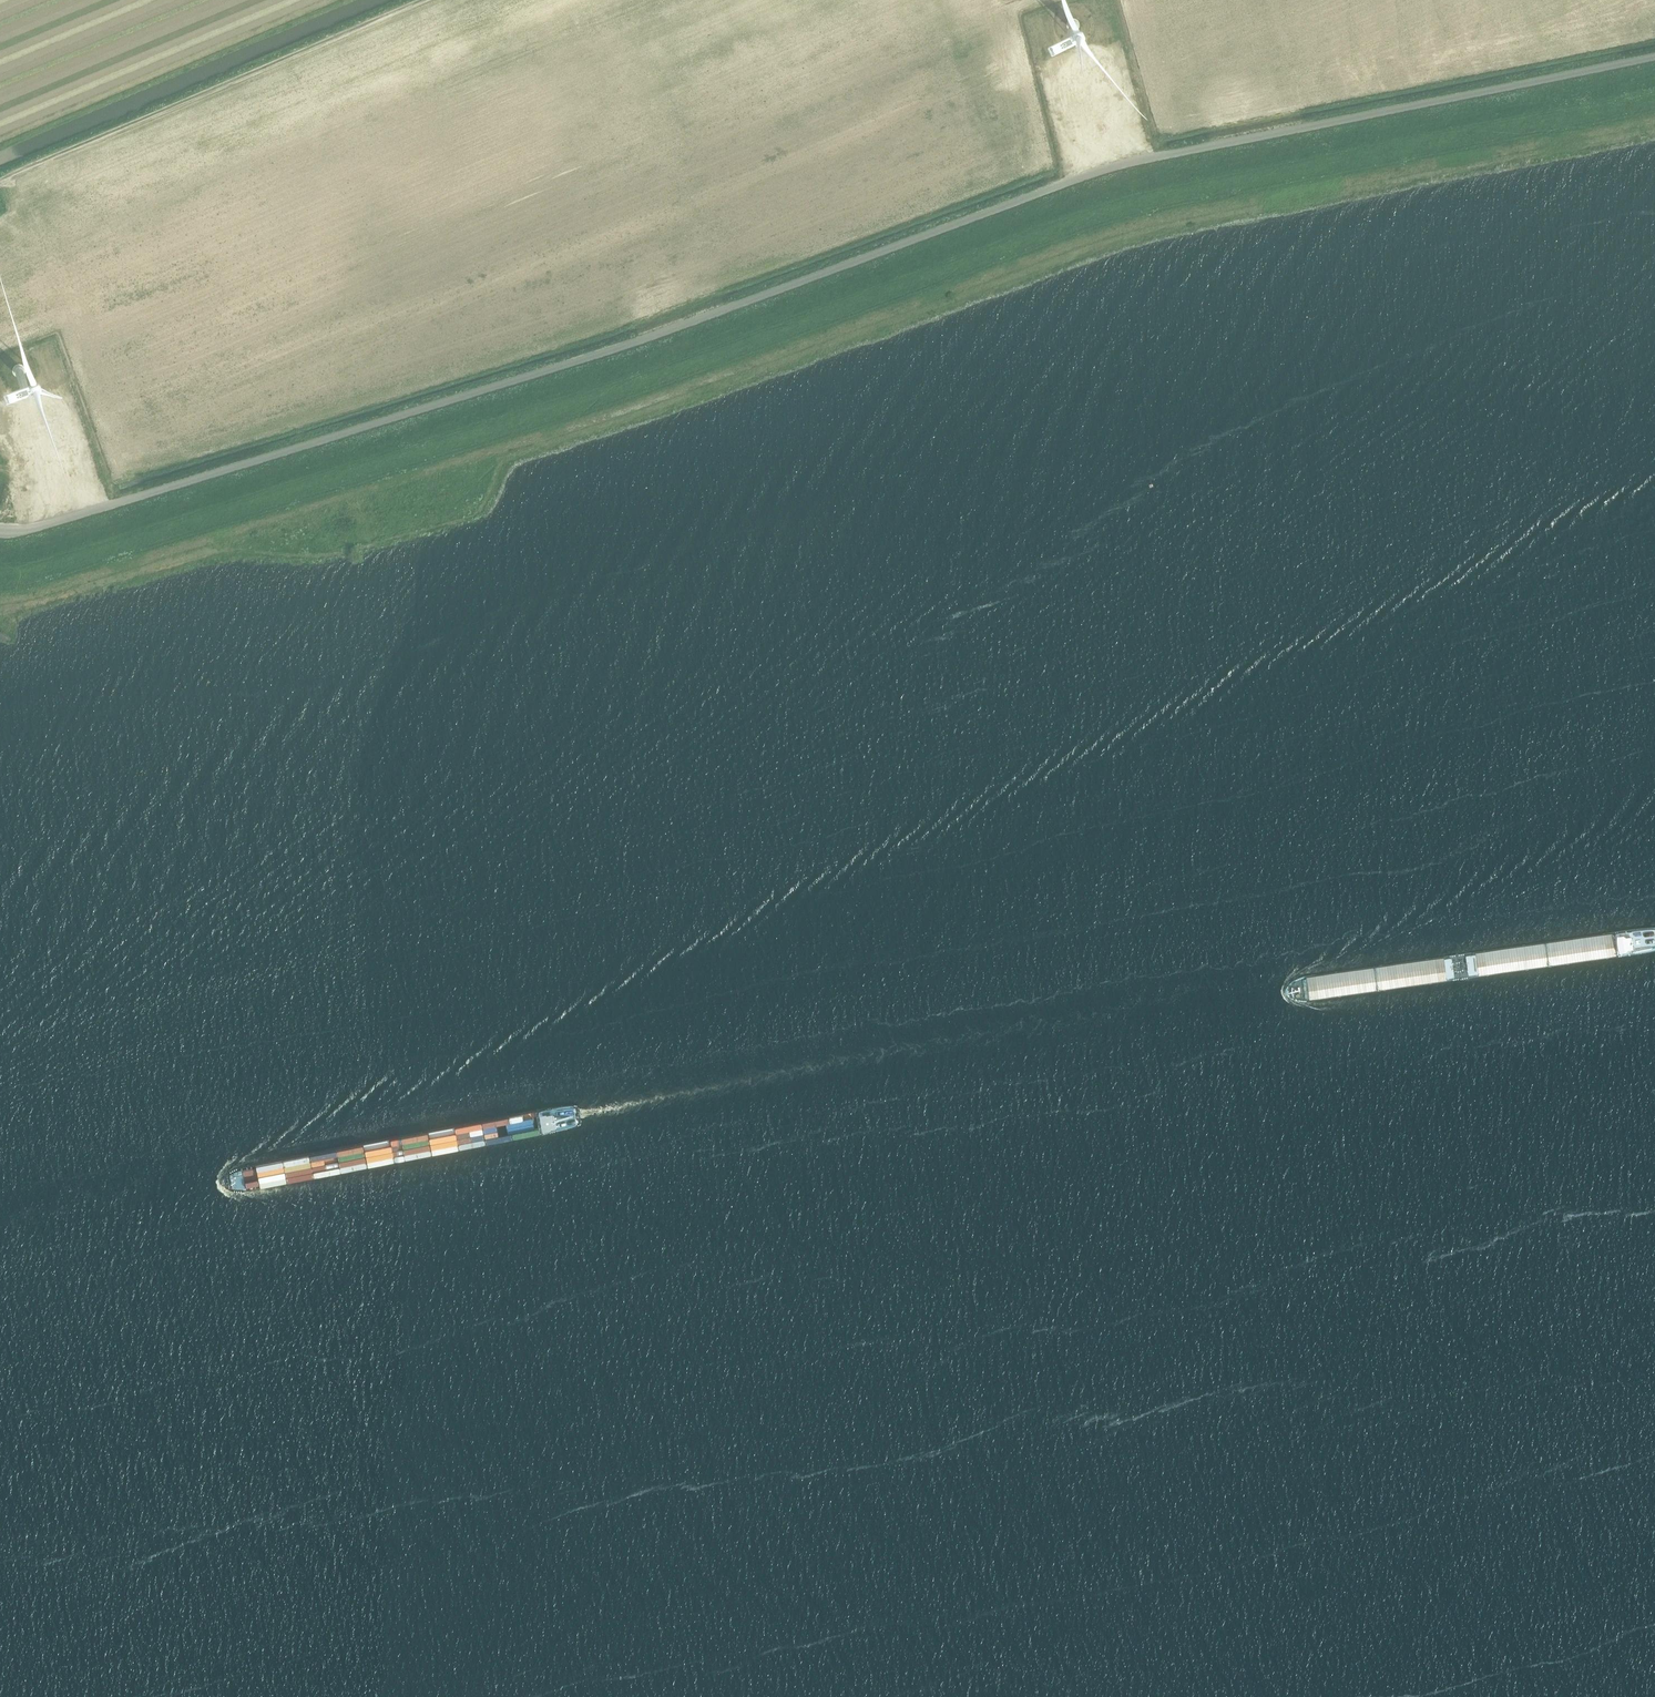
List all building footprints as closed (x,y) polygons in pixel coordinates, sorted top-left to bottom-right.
[(2,361),(2,378),(12,389),(28,388),(41,377),(40,358),(27,349),(12,352),(2,361)]
